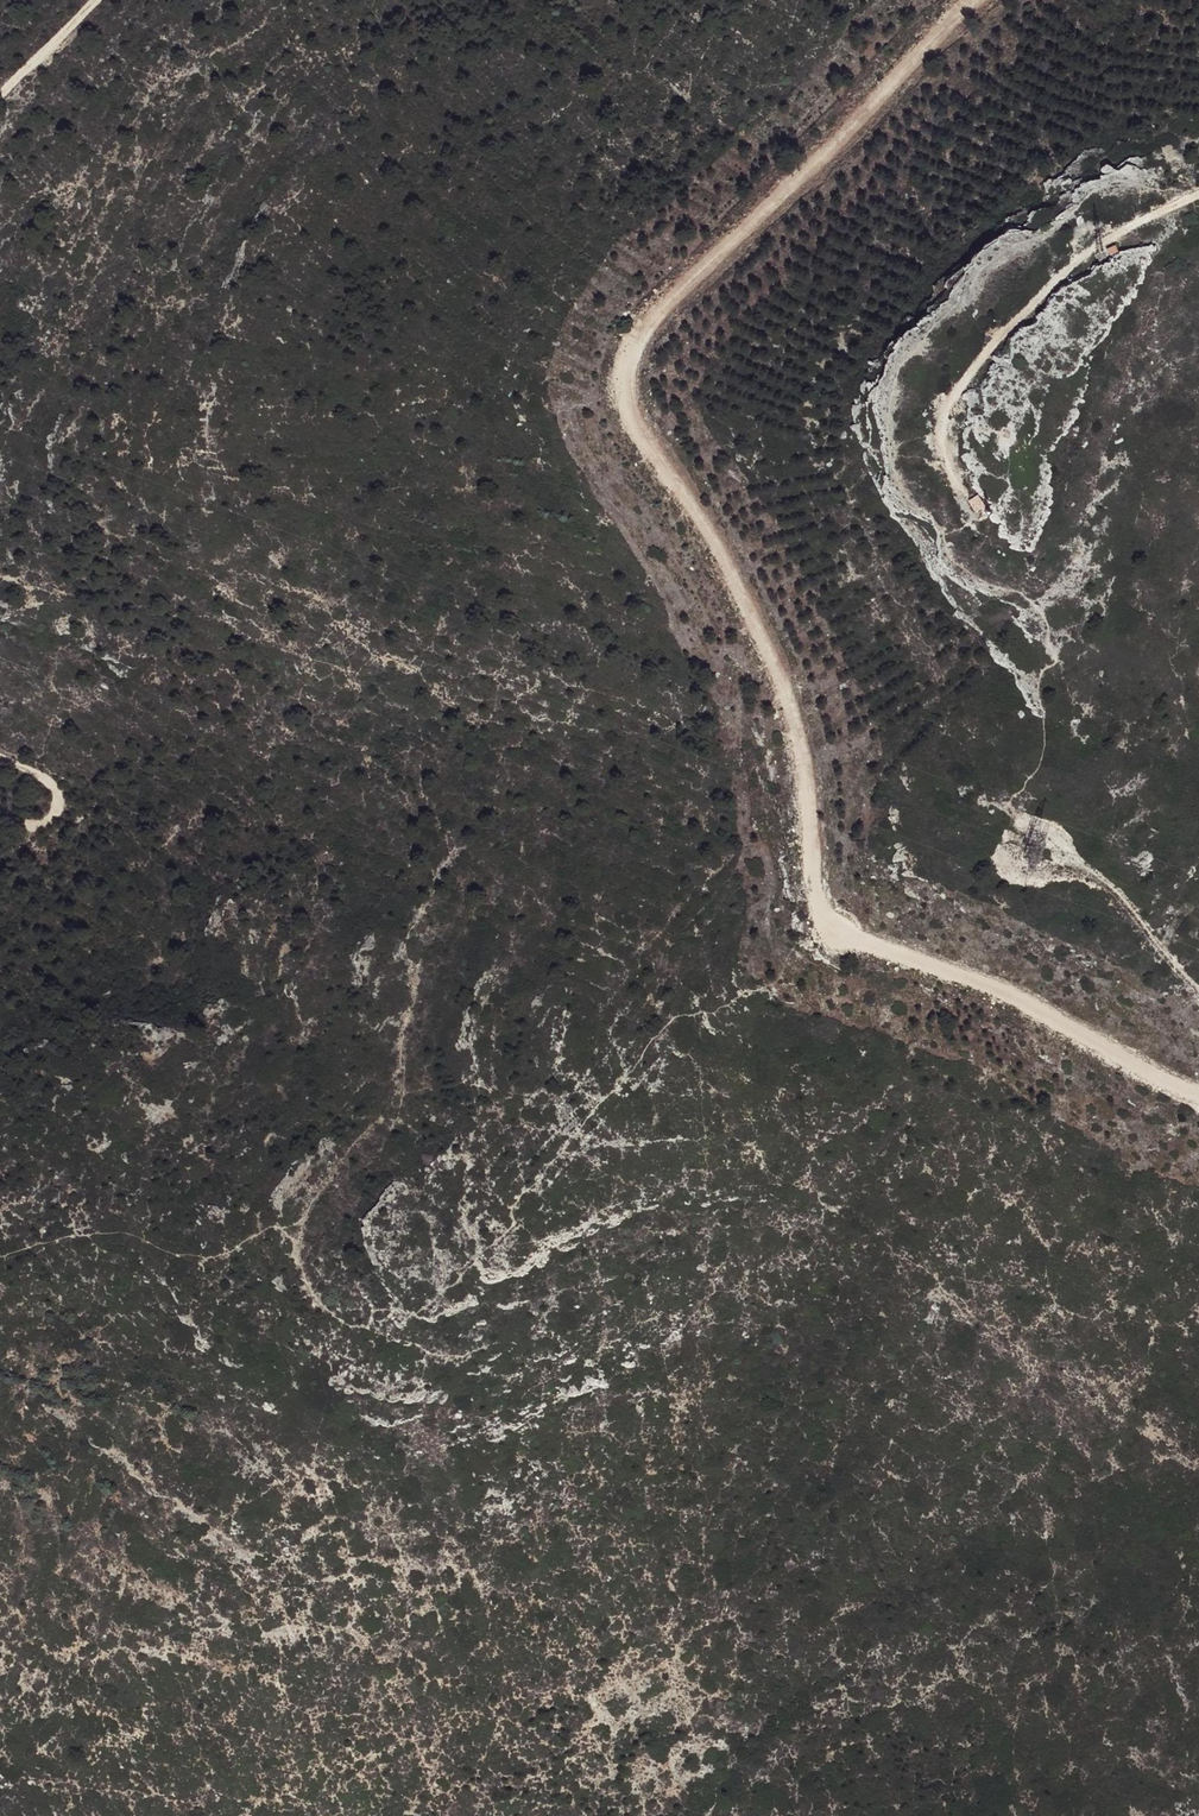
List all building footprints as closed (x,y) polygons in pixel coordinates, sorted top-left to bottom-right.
[(1115,246),(1108,250),(1110,256),(1118,252),(1115,246)] [(977,496),(969,501),(977,513),(985,507),(977,496)]
